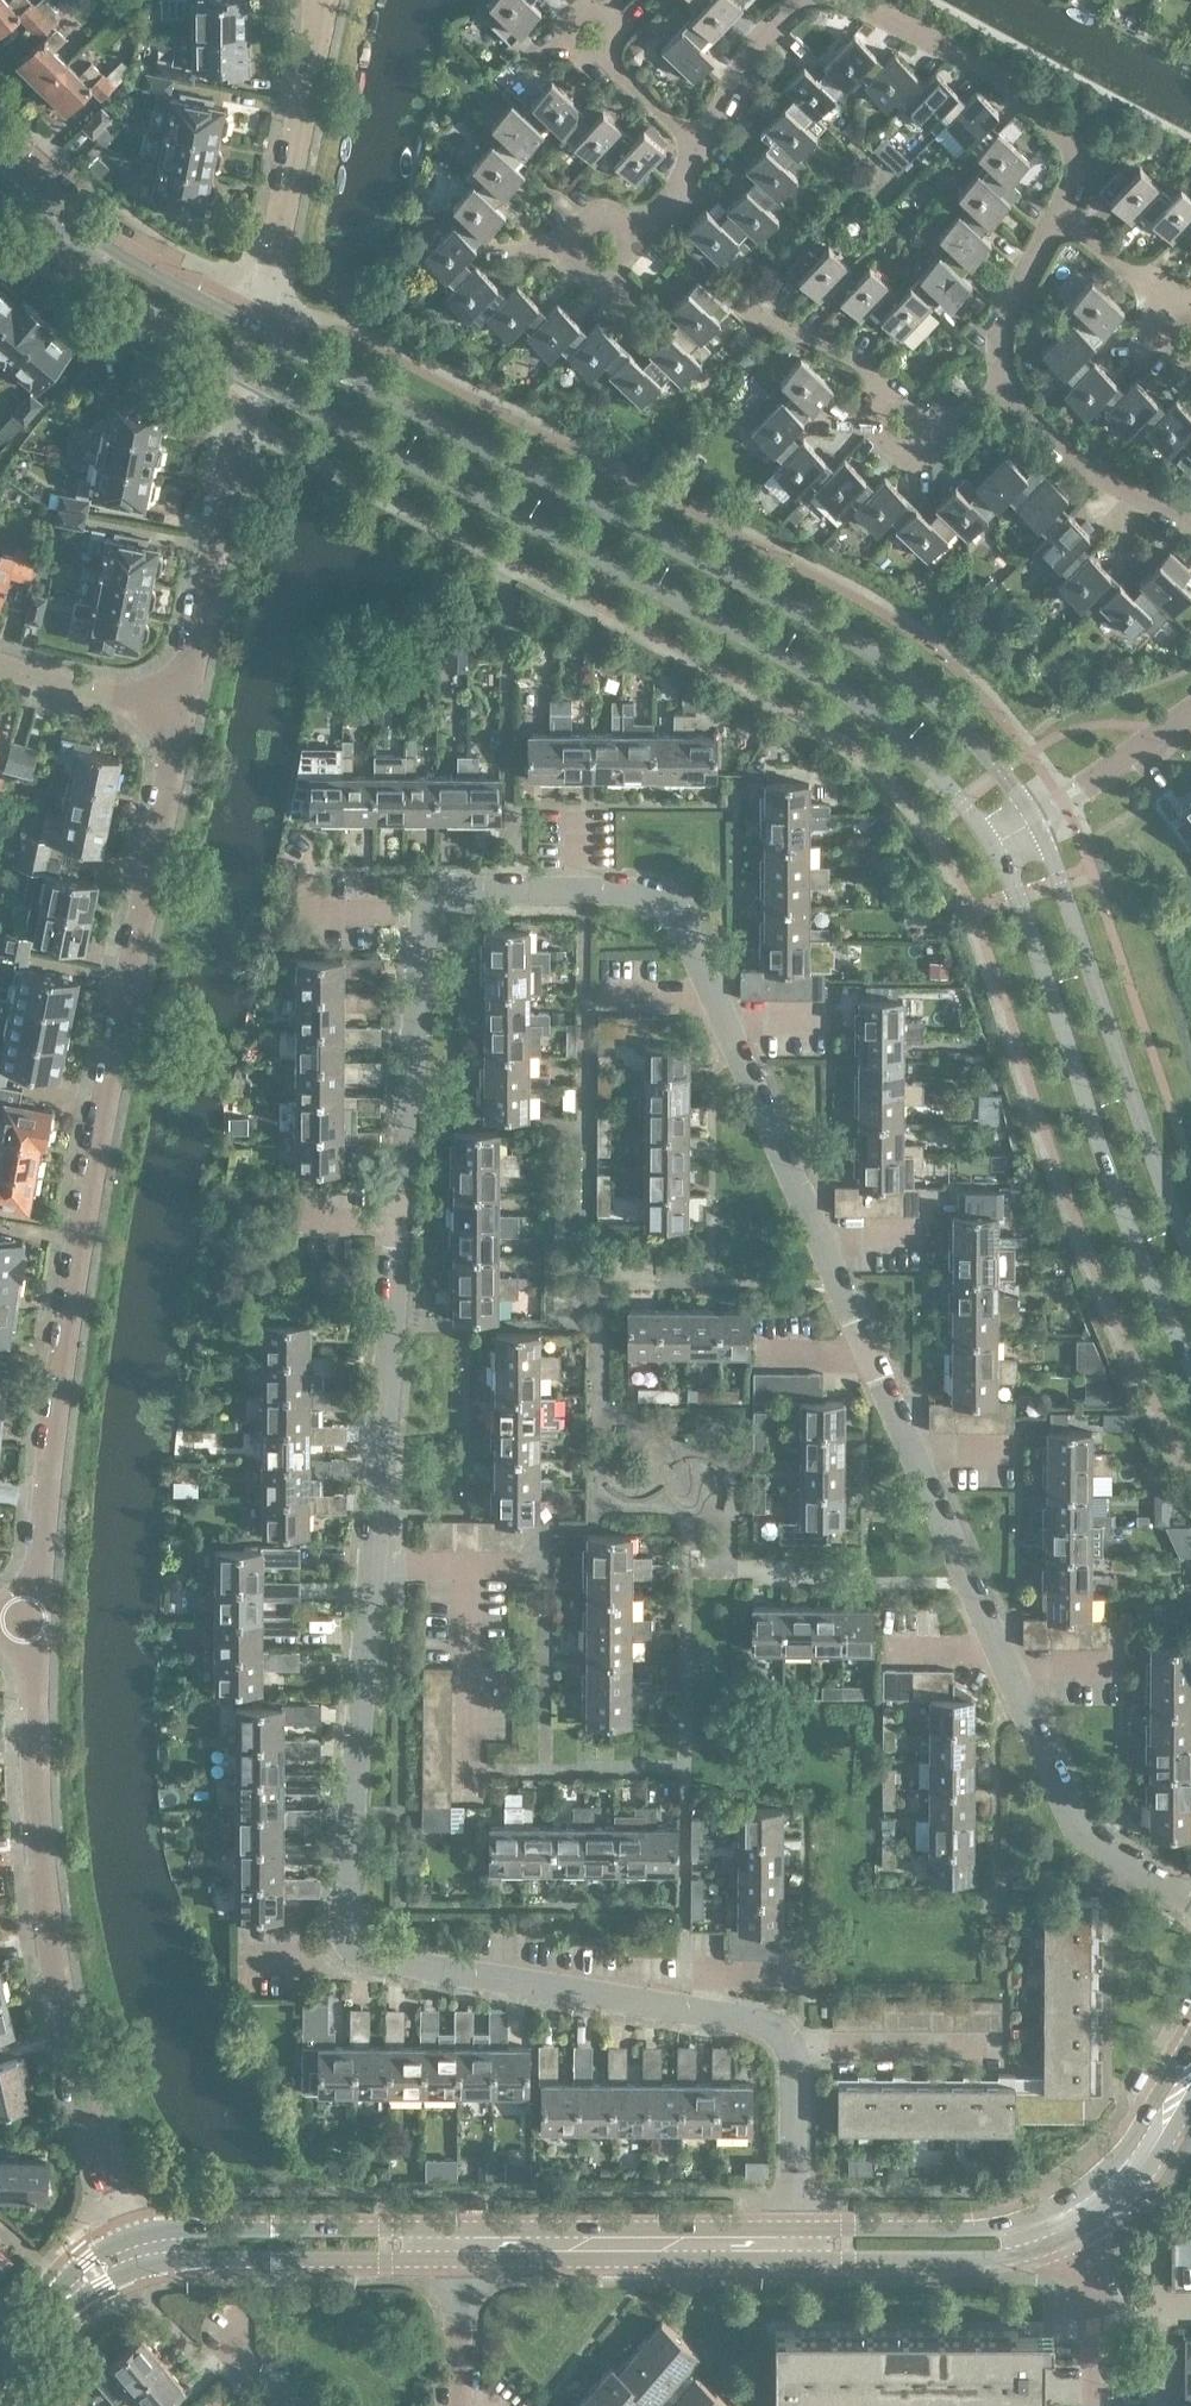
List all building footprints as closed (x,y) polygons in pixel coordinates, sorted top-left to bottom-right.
[(17,13),(29,26),(51,6),(51,5),(57,0),(39,0),(32,5),(29,0),(9,0),(8,2),(6,0),(0,0),(0,29),(17,13)] [(162,14),(172,14),(188,13),(188,33),(246,33),(246,0),(162,0),(162,14)] [(489,1),(499,11),(489,21),(511,42),(541,10),(531,0),(490,0),(489,1)] [(701,7),(691,17),(712,37),(743,5),(737,0),(694,0),(701,7)] [(51,6),(29,26),(42,40),(18,63),(41,87),(65,63),(52,49),(65,38),(51,23),(60,15),(51,6)] [(712,37),(691,17),(661,48),(693,79),(714,57),(703,46),(712,37)] [(854,32),(824,63),(848,85),(857,75),(865,83),(885,62),(885,61),(854,32)] [(148,58),(145,71),(166,75),(171,76),(191,80),(194,65),(207,65),(207,69),(247,69),(246,33),(188,33),(189,51),(171,51),(158,50),(148,58)] [(926,81),(895,51),(885,61),(885,62),(865,83),(887,104),(892,98),(902,107),(906,102),(926,81)] [(65,63),(41,87),(64,111),(89,87),(100,99),(122,77),(131,67),(122,58),(113,67),(113,68),(103,77),(90,63),(77,75),(65,63)] [(804,65),(785,85),(818,116),(848,85),(824,63),(813,74),(804,65)] [(166,75),(145,71),(144,70),(141,85),(156,89),(154,97),(150,96),(148,106),(168,110),(165,129),(214,138),(215,131),(219,132),(224,130),(226,119),(224,113),(220,112),(221,106),(206,102),(207,96),(178,90),(178,97),(168,95),(171,76),(166,75)] [(966,100),(936,71),(926,81),(906,102),(902,107),(902,108),(901,110),(920,128),(926,121),(928,123),(937,132),(947,121),(967,101),(966,100)] [(518,95),(513,101),(522,112),(544,132),(553,122),(562,131),(583,110),(552,80),(528,105),(518,95)] [(794,95),(765,125),(797,156),(827,125),(818,116),(785,85),(784,85),(794,95)] [(967,101),(947,121),(978,151),(998,131),(988,121),(997,111),(976,90),(966,100),(967,101)] [(501,133),(492,142),(514,163),(544,132),(522,112),(513,101),(491,123),(501,133)] [(113,115),(103,105),(83,125),(93,136),(113,115)] [(583,110),(562,131),(594,161),(603,151),(624,129),(603,109),(593,119),(583,110)] [(162,142),(158,162),(208,172),(209,167),(212,167),(218,164),(220,153),(216,147),(212,147),(214,138),(165,129),(143,124),(141,133),(157,136),(157,141),(162,142)] [(775,136),(746,166),(778,197),(808,166),(797,156),(765,125),(765,126),(775,136)] [(115,138),(105,128),(96,137),(107,147),(115,138)] [(603,151),(635,181),(665,149),(643,128),(633,138),(624,129),(603,151)] [(989,161),(978,172),(999,192),(1000,191),(1010,200),(1021,190),(1010,180),(1029,161),(998,131),(978,151),(989,161)] [(492,142),(463,174),(473,183),(494,204),(495,203),(524,172),(514,163),(492,142)] [(208,172),(158,162),(139,158),(139,169),(156,172),(152,192),(157,193),(155,202),(200,211),(203,198),(206,199),(211,197),(213,187),(210,181),(207,180),(208,172)] [(755,177),(726,208),(747,228),(757,238),(778,216),(775,213),(784,203),(778,197),(746,166),(745,167),(755,177)] [(1130,219),(1140,209),(1161,186),(1140,166),(1129,178),(1119,168),(1099,189),(1130,219)] [(970,202),(960,212),(981,232),(1010,200),(1000,191),(999,192),(978,172),(959,192),(970,202)] [(494,204),(473,183),(443,214),(454,224),(474,243),(504,212),(495,203),(494,204)] [(1140,209),(1171,238),(1181,228),(1190,217),(1190,195),(1181,186),(1171,196),(1161,186),(1140,209)] [(716,218),(706,208),(685,229),(717,260),(747,228),(726,208),(716,218)] [(930,243),(941,253),(962,273),(962,272),(992,242),(981,232),(960,212),(930,243)] [(1181,228),(1190,238),(1190,217),(1181,228)] [(474,243),(454,224),(423,256),(454,286),(476,264),(465,253),(474,243)] [(819,257),(809,247),(789,268),(820,298),(830,287),(830,286),(851,265),(830,245),(819,257)] [(941,253),(910,286),(931,305),(941,295),(951,305),(973,283),(962,272),(962,273),(941,253)] [(454,286),(445,295),(476,326),(486,315),(507,293),(506,293),(476,264),(454,286)] [(861,275),(851,265),(830,286),(830,287),(861,317),(871,306),(891,286),(870,266),(861,275)] [(668,310),(677,319),(678,318),(701,340),(720,320),(719,319),(729,308),(698,278),(668,310)] [(15,301),(8,294),(9,288),(0,280),(0,319),(15,301)] [(1061,312),(1072,322),(1073,322),(1094,342),(1124,311),(1092,280),(1061,312)] [(507,293),(486,315),(507,336),(517,325),(526,334),(547,313),(547,312),(516,283),(506,293),(507,293)] [(931,305),(910,286),(901,295),(891,286),(871,306),(861,317),(872,327),(882,317),(902,335),(931,305)] [(15,301),(0,319),(0,362),(5,366),(9,362),(44,319),(19,296),(15,301)] [(547,313),(526,334),(558,364),(568,354),(588,333),(588,332),(556,302),(547,312),(547,313)] [(677,319),(648,350),(670,371),(680,381),(711,350),(701,340),(678,318),(677,319)] [(44,319),(9,362),(22,373),(19,377),(32,388),(69,345),(59,338),(60,332),(44,319)] [(588,333),(568,354),(589,374),(599,363),(609,373),(629,352),(598,322),(588,332),(588,333)] [(1073,322),(1072,322),(1042,353),(1073,382),(1095,361),(1085,352),(1094,342),(1073,322)] [(629,352),(609,373),(640,402),(670,371),(648,350),(638,360),(629,352)] [(790,388),(781,398),(803,419),(832,388),(800,357),(780,378),(790,388)] [(1095,361),(1073,382),(1063,392),(1085,413),(1095,402),(1105,412),(1126,390),(1095,361)] [(758,376),(751,369),(740,382),(747,389),(758,376)] [(954,370),(946,378),(959,391),(967,383),(954,370)] [(1126,390),(1105,412),(1136,442),(1146,431),(1166,410),(1135,380),(1126,390)] [(86,424),(105,427),(155,438),(156,429),(161,430),(164,428),(166,415),(163,412),(160,411),(163,399),(118,390),(116,399),(111,398),(107,417),(88,414),(86,424)] [(31,392),(13,413),(24,423),(42,401),(31,392)] [(803,419),(781,398),(751,430),(782,460),(803,438),(793,429),(803,419)] [(1166,410),(1146,431),(1165,449),(1176,441),(1186,450),(1190,446),(1190,414),(1176,399),(1166,410)] [(68,446),(67,455),(98,461),(148,471),(150,463),(154,464),(158,461),(161,448),(156,444),(154,443),(155,438),(105,427),(101,447),(97,446),(96,451),(68,446)] [(782,460),(773,469),(804,499),(814,489),(834,468),(834,467),(803,438),(782,460)] [(1006,453),(975,486),(996,505),(1006,494),(1017,504),(1037,483),(1036,483),(1006,453)] [(834,468),(814,489),(845,519),(855,508),(875,487),(844,457),(834,467),(834,468)] [(53,506),(58,507),(85,512),(89,493),(98,495),(97,500),(125,506),(126,501),(142,504),(143,497),(147,498),(151,495),(153,483),(151,478),(147,477),(148,471),(98,461),(94,479),(74,475),(72,485),(77,486),(75,495),(51,491),(49,502),(53,506)] [(1037,483),(1017,504),(1047,533),(1067,513),(1057,504),(1069,492),(1047,472),(1036,483),(1037,483)] [(964,476),(935,506),(957,527),(966,536),(996,505),(975,486),(964,476)] [(875,487),(855,508),(876,528),(886,517),(896,527),(915,506),(884,477),(875,487)] [(804,512),(798,506),(788,516),(795,522),(804,512)] [(915,506),(896,527),(928,558),(957,527),(935,506),(926,516),(915,506)] [(85,512),(58,507),(55,521),(82,526),(85,512)] [(1047,533),(1036,544),(1067,574),(1068,574),(1088,553),(1078,544),(1088,533),(1067,513),(1047,533)] [(91,528),(87,547),(102,551),(98,569),(147,580),(149,573),(154,574),(158,570),(160,559),(157,554),(153,553),(155,546),(141,543),(142,538),(114,532),(113,538),(107,536),(108,531),(91,528)] [(8,572),(29,579),(38,552),(16,545),(14,554),(0,550),(0,551),(0,597),(8,572)] [(1169,550),(1138,582),(1161,603),(1160,603),(1170,612),(1171,613),(1190,592),(1181,581),(1190,571),(1169,550)] [(899,566),(884,552),(876,560),(891,574),(899,566)] [(1068,574),(1067,574),(1058,584),(1090,614),(1100,603),(1100,604),(1119,583),(1088,553),(1068,574)] [(74,564),(72,572),(81,574),(82,573),(92,575),(91,580),(96,581),(92,602),(142,613),(143,606),(146,607),(151,605),(154,592),(150,587),(146,586),(147,580),(98,569),(74,564)] [(1119,583),(1100,604),(1131,634),(1142,623),(1151,631),(1170,612),(1160,603),(1161,603),(1138,582),(1129,592),(1119,583)] [(34,592),(26,619),(40,623),(48,597),(34,592)] [(142,613),(92,602),(73,598),(72,607),(90,611),(86,631),(90,632),(88,641),(134,651),(136,638),(139,638),(144,634),(146,625),(143,620),(140,619),(142,613)] [(1032,625),(1025,618),(1014,629),(1022,636),(1032,625)] [(1013,631),(1002,624),(992,637),(1002,644),(1013,631)] [(447,666),(474,667),(474,637),(448,637),(447,666)] [(395,655),(375,654),(375,671),(395,671),(395,655)] [(700,690),(685,689),(684,709),(699,710),(700,690)] [(560,698),(550,698),(550,733),(529,733),(529,775),(539,775),(539,780),(560,779),(560,698)] [(571,699),(560,698),(560,779),(580,779),(580,775),(591,775),(590,732),(571,732),(571,699)] [(611,732),(590,732),(591,775),(602,774),(602,779),(621,779),(621,710),(621,700),(611,700),(611,732)] [(623,710),(621,710),(621,779),(641,779),(641,775),(652,775),(652,732),(633,732),(633,701),(623,701),(623,710)] [(383,706),(374,706),(374,722),(383,723),(383,706)] [(674,732),(652,732),(652,775),(663,775),(663,780),(685,780),(685,710),(674,710),(674,732)] [(696,710),(685,710),(685,780),(703,780),(703,775),(716,775),(716,732),(696,732),(696,710)] [(61,738),(57,758),(77,762),(73,780),(113,788),(120,757),(89,750),(90,744),(61,738)] [(320,748),(320,775),(309,774),(309,817),(320,817),(320,822),(341,822),(342,739),(328,739),(328,748),(320,748)] [(342,739),(341,822),(361,823),(361,818),(372,818),(373,774),(353,774),(353,753),(353,739),(342,739)] [(5,769),(17,772),(24,744),(12,741),(5,769)] [(404,753),(404,823),(424,823),(424,818),(436,818),(436,775),(416,774),(416,753),(417,741),(407,741),(406,753),(404,753)] [(24,744),(17,772),(31,776),(39,748),(24,744)] [(373,753),(373,774),(372,818),(384,818),(384,822),(404,823),(404,753),(373,753)] [(436,775),(436,818),(448,818),(448,823),(468,823),(468,753),(458,753),(458,775),(436,775)] [(468,753),(468,823),(487,823),(487,818),(499,818),(499,774),(480,774),(480,753),(468,753)] [(764,762),(748,762),(748,773),(764,773),(764,762)] [(70,792),(67,810),(107,819),(113,788),(73,780),(68,779),(66,791),(70,792)] [(762,794),(761,813),(830,813),(830,802),(808,802),(808,782),(765,781),(765,794),(762,794)] [(1182,807),(1190,820),(1190,800),(1182,807)] [(18,852),(21,853),(45,858),(49,841),(100,851),(107,819),(67,810),(63,829),(49,826),(46,841),(21,836),(18,852)] [(830,813),(761,813),(761,834),(765,834),(765,845),(808,845),(808,825),(829,825),(830,813)] [(877,816),(870,823),(881,834),(888,827),(877,816)] [(808,845),(765,845),(765,855),(761,855),(760,875),(829,875),(829,865),(808,865),(808,845)] [(45,858),(21,853),(18,868),(42,873),(45,858)] [(49,872),(42,905),(88,914),(94,881),(49,872)] [(829,875),(760,875),(760,895),(765,895),(765,905),(808,906),(808,887),(829,887),(829,875)] [(1,946),(22,950),(25,936),(81,948),(88,914),(42,905),(31,903),(25,935),(6,931),(5,937),(0,936),(0,946),(1,946)] [(808,906),(765,905),(765,915),(760,915),(760,936),(829,937),(829,927),(807,926),(808,906)] [(932,907),(909,907),(909,920),(937,920),(932,907)] [(528,927),(484,927),(484,939),(480,939),(481,959),(549,959),(561,959),(561,948),(528,948),(528,927)] [(829,937),(760,936),(760,956),(764,956),(764,968),(769,968),(782,968),(796,968),(810,968),(824,968),(824,969),(830,969),(830,964),(834,964),(834,947),(831,947),(831,941),(829,941),(829,937)] [(18,980),(14,999),(42,1005),(44,1002),(70,1007),(76,978),(26,968),(28,958),(21,957),(22,950),(1,946),(0,951),(0,977),(18,980)] [(294,959),(294,994),(339,994),(339,990),(339,968),(353,967),(353,955),(338,955),(338,958),(294,959)] [(549,959),(481,959),(481,980),(485,980),(485,990),(528,990),(541,990),(541,969),(549,969),(549,959)] [(741,968),(740,982),(768,983),(769,968),(764,968),(741,968)] [(769,968),(768,983),(768,997),(782,997),(782,968),(769,968)] [(782,968),(782,997),(796,997),(796,968),(782,968)] [(796,968),(796,997),(810,997),(810,968),(796,968)] [(810,968),(810,997),(823,998),(824,969),(824,968),(810,968)] [(768,983),(740,982),(740,996),(768,997),(768,983)] [(339,994),(294,994),(294,1029),(340,1029),(340,1024),(340,1002),(354,1002),(354,989),(339,990),(339,994)] [(528,990),(485,990),(485,1001),(480,1002),(480,1021),(548,1021),(548,1010),(528,1010),(528,990)] [(8,1032),(38,1037),(37,1040),(62,1045),(70,1007),(44,1002),(42,1005),(14,999),(0,996),(0,1011),(7,1012),(3,1031),(8,1032)] [(855,1010),(855,1030),(923,1030),(923,1020),(902,1020),(902,999),(859,998),(859,1010),(855,1010)] [(639,1014),(625,1014),(625,1045),(639,1045),(639,1014)] [(653,1014),(639,1014),(639,1045),(644,1045),(653,1045),(653,1014)] [(667,1014),(653,1014),(653,1045),(667,1045),(667,1014)] [(548,1021),(480,1021),(480,1041),(484,1041),(484,1052),(528,1052),(528,1032),(548,1032),(548,1021)] [(340,1029),(294,1029),(294,1064),(340,1064),(340,1059),(340,1037),(354,1037),(354,1024),(340,1024),(340,1029)] [(923,1030),(855,1030),(854,1050),(859,1050),(859,1061),(902,1061),(902,1042),(923,1042),(923,1030)] [(4,1084),(7,1065),(56,1075),(62,1045),(37,1040),(38,1037),(8,1032),(4,1051),(0,1050),(0,1083),(4,1084)] [(575,1042),(559,1042),(559,1052),(575,1052),(575,1042)] [(667,1045),(653,1045),(644,1045),(644,1075),(688,1075),(688,1045),(667,1045)] [(528,1052),(484,1052),(484,1063),(480,1063),(480,1083),(549,1083),(549,1072),(528,1072),(528,1052)] [(598,1053),(598,1074),(610,1074),(610,1053),(598,1053)] [(294,1064),(294,1099),(341,1099),(341,1096),(340,1071),(355,1071),(355,1059),(340,1059),(340,1064),(294,1064)] [(902,1061),(859,1061),(859,1072),(854,1072),(854,1092),(922,1092),(922,1082),(901,1082),(902,1061)] [(598,1074),(598,1093),(610,1093),(610,1074),(598,1074)] [(688,1075),(644,1075),(644,1105),(688,1105),(688,1075)] [(549,1083),(480,1083),(480,1104),(484,1104),(484,1115),(528,1115),(528,1094),(549,1094),(549,1083)] [(922,1092),(854,1092),(854,1112),(858,1113),(858,1123),(901,1123),(902,1104),(922,1104),(922,1092)] [(341,1099),(294,1099),(294,1134),(341,1134),(341,1130),(341,1108),(355,1108),(355,1096),(341,1096),(341,1099)] [(0,1102),(0,1134),(39,1142),(43,1143),(50,1109),(30,1105),(30,1103),(18,1100),(17,1103),(0,1100),(0,1102)] [(688,1105),(644,1105),(644,1135),(688,1134),(688,1105)] [(598,1112),(598,1134),(610,1134),(610,1112),(598,1112)] [(901,1123),(858,1123),(858,1133),(853,1133),(853,1154),(922,1154),(922,1145),(901,1145),(901,1123)] [(497,1130),(453,1129),(453,1142),(448,1142),(447,1162),(518,1162),(518,1150),(497,1150),(497,1130)] [(341,1134),(294,1134),(294,1169),(334,1169),(334,1173),(355,1173),(355,1150),(348,1150),(348,1143),(355,1143),(355,1130),(341,1130),(341,1134)] [(33,1174),(39,1142),(0,1134),(0,1168),(33,1174)] [(598,1134),(598,1153),(610,1153),(610,1134),(598,1134)] [(688,1134),(644,1135),(644,1164),(688,1164),(688,1134)] [(922,1154),(853,1154),(853,1175),(858,1175),(858,1186),(862,1186),(876,1186),(890,1186),(901,1186),(901,1166),(922,1166),(922,1154)] [(452,1193),(497,1193),(497,1173),(518,1173),(518,1162),(447,1162),(447,1182),(452,1182),(452,1193)] [(688,1164),(644,1164),(644,1194),(688,1194),(688,1164)] [(0,1168),(0,1205),(7,1206),(8,1203),(26,1207),(33,1174),(0,1168)] [(609,1172),(597,1172),(597,1193),(609,1193),(609,1172)] [(834,1186),(834,1200),(862,1200),(862,1186),(858,1186),(834,1186)] [(862,1200),(862,1212),(876,1213),(876,1186),(862,1186),(862,1200)] [(876,1186),(876,1213),(890,1213),(890,1186),(876,1186)] [(890,1186),(890,1213),(904,1213),(904,1186),(901,1186),(890,1186)] [(904,1186),(904,1213),(918,1213),(918,1187),(904,1186)] [(497,1193),(452,1193),(452,1204),(448,1204),(447,1224),(517,1224),(518,1213),(497,1213),(497,1193)] [(609,1193),(597,1193),(597,1212),(609,1212),(609,1193)] [(688,1194),(644,1194),(645,1224),(688,1224),(688,1194)] [(862,1200),(834,1200),(834,1212),(862,1212),(862,1200)] [(996,1213),(955,1213),(954,1226),(949,1226),(949,1245),(1018,1245),(1018,1233),(996,1233),(996,1213)] [(453,1244),(453,1255),(496,1255),(496,1234),(517,1234),(517,1224),(447,1224),(447,1244),(453,1244)] [(21,1274),(23,1253),(20,1253),(21,1240),(11,1239),(12,1235),(0,1233),(0,1271),(21,1274)] [(1018,1245),(949,1245),(949,1264),(954,1264),(954,1276),(996,1276),(996,1257),(1018,1257),(1018,1245)] [(448,1266),(448,1286),(518,1286),(518,1275),(496,1274),(496,1255),(453,1255),(453,1266),(448,1266)] [(17,1306),(21,1274),(0,1271),(0,1304),(17,1306)] [(996,1276),(954,1276),(954,1287),(948,1287),(948,1307),(1018,1307),(1018,1297),(996,1297),(996,1276)] [(518,1286),(448,1286),(448,1306),(452,1306),(452,1318),(496,1318),(496,1297),(518,1297),(518,1286)] [(7,1339),(9,1326),(15,1327),(17,1306),(0,1304),(0,1338),(7,1339)] [(1018,1307),(948,1307),(948,1328),(954,1328),(954,1337),(996,1337),(996,1317),(1018,1317),(1018,1307)] [(659,1310),(628,1310),(628,1352),(659,1352),(659,1310)] [(689,1310),(659,1310),(659,1352),(689,1352),(689,1310)] [(719,1310),(689,1310),(689,1352),(719,1352),(719,1310)] [(749,1310),(719,1310),(719,1352),(749,1353),(749,1310)] [(261,1322),(261,1357),(307,1357),(307,1354),(308,1332),(322,1332),(322,1319),(306,1319),(306,1322),(261,1322)] [(495,1345),(491,1345),(491,1365),(560,1365),(560,1354),(539,1354),(539,1332),(495,1332),(495,1345)] [(996,1337),(954,1337),(954,1350),(948,1350),(948,1368),(1018,1369),(1018,1359),(996,1359),(996,1337)] [(1096,1337),(1078,1337),(1077,1363),(1095,1363),(1096,1337)] [(307,1357),(261,1357),(261,1392),(321,1392),(321,1372),(314,1372),(314,1366),(321,1366),(322,1354),(307,1354),(307,1357)] [(560,1365),(491,1365),(490,1385),(495,1385),(495,1396),(553,1396),(553,1394),(539,1394),(539,1375),(560,1375),(560,1365)] [(1018,1369),(948,1368),(948,1390),(953,1390),(953,1401),(958,1401),(972,1401),(985,1401),(996,1400),(996,1381),(1018,1381),(1018,1369)] [(1087,1369),(1086,1397),(1107,1398),(1109,1370),(1087,1369)] [(753,1373),(753,1401),(767,1401),(767,1373),(753,1373)] [(780,1373),(767,1373),(767,1401),(780,1401),(780,1373)] [(794,1373),(780,1373),(780,1401),(794,1401),(794,1373)] [(808,1373),(794,1373),(794,1401),(802,1401),(808,1401),(808,1373)] [(822,1373),(808,1373),(808,1401),(822,1401),(822,1373)] [(639,1387),(638,1398),(659,1398),(659,1387),(639,1387)] [(659,1387),(659,1398),(678,1398),(679,1387),(659,1387)] [(698,1387),(698,1399),(718,1399),(718,1387),(698,1387)] [(718,1387),(718,1399),(738,1399),(738,1387),(718,1387)] [(321,1392),(261,1392),(261,1426),(321,1426),(321,1407),(316,1407),(316,1401),(321,1401),(321,1392)] [(553,1396),(495,1396),(495,1406),(491,1406),(490,1427),(560,1427),(560,1416),(553,1416),(553,1396)] [(985,1401),(985,1430),(999,1430),(999,1400),(996,1400),(985,1401)] [(999,1400),(999,1430),(1013,1430),(1013,1400),(999,1400)] [(808,1401),(802,1401),(802,1432),(844,1432),(844,1401),(822,1401),(808,1401)] [(953,1401),(929,1401),(929,1415),(958,1415),(958,1401),(953,1401)] [(958,1401),(958,1415),(958,1430),(972,1430),(972,1401),(958,1401)] [(972,1401),(972,1430),(985,1430),(985,1401),(972,1401)] [(754,1409),(754,1432),(765,1432),(765,1409),(754,1409)] [(958,1415),(929,1415),(929,1429),(958,1430),(958,1415)] [(261,1426),(260,1461),(306,1461),(306,1458),(306,1436),(321,1436),(321,1426),(261,1426)] [(560,1427),(490,1427),(490,1447),(495,1447),(495,1458),(539,1458),(539,1438),(560,1438),(560,1427)] [(1092,1430),(1049,1429),(1049,1441),(1044,1441),(1044,1462),(1113,1462),(1113,1451),(1092,1451),(1092,1430)] [(754,1432),(753,1450),(765,1450),(765,1432),(754,1432)] [(844,1432),(802,1432),(802,1462),(844,1462),(844,1432)] [(260,1461),(260,1496),(320,1496),(320,1480),(314,1480),(314,1474),(320,1474),(320,1458),(306,1458),(306,1461),(260,1461)] [(539,1458),(495,1458),(495,1468),(490,1468),(490,1489),(559,1489),(559,1478),(539,1478),(539,1458)] [(844,1462),(802,1462),(802,1492),(844,1492),(844,1462)] [(1113,1462),(1044,1462),(1044,1482),(1049,1482),(1049,1493),(1091,1493),(1091,1471),(1113,1472),(1113,1462)] [(765,1470),(753,1470),(753,1492),(765,1492),(765,1470)] [(559,1489),(490,1489),(490,1509),(495,1509),(495,1520),(507,1520),(538,1521),(539,1500),(559,1500),(559,1489)] [(1156,1519),(1169,1519),(1169,1491),(1156,1490),(1156,1519)] [(765,1492),(753,1492),(753,1510),(765,1510),(765,1492)] [(844,1492),(802,1492),(802,1523),(844,1523),(844,1492)] [(1091,1493),(1049,1493),(1049,1503),(1044,1503),(1044,1524),(1112,1524),(1112,1512),(1091,1512),(1091,1493)] [(320,1496),(260,1496),(260,1531),(305,1531),(306,1509),(320,1509),(320,1496)] [(465,1520),(465,1548),(479,1548),(479,1520),(465,1520)] [(479,1520),(479,1548),(493,1548),(493,1520),(479,1520)] [(493,1520),(493,1548),(507,1548),(507,1520),(495,1520),(493,1520)] [(507,1520),(507,1548),(521,1548),(521,1521),(507,1520)] [(1173,1551),(1190,1551),(1190,1521),(1173,1521),(1173,1551)] [(1112,1524),(1044,1524),(1044,1543),(1048,1543),(1048,1555),(1091,1555),(1091,1533),(1112,1534),(1112,1524)] [(587,1545),(583,1545),(582,1567),(651,1568),(651,1557),(631,1557),(631,1536),(587,1536),(587,1545)] [(215,1548),(215,1583),(258,1584),(258,1579),(259,1558),(274,1558),(275,1545),(259,1545),(259,1548),(215,1548)] [(1091,1555),(1048,1555),(1048,1566),(1043,1566),(1043,1586),(1112,1586),(1112,1575),(1091,1575),(1091,1555)] [(651,1568),(582,1567),(582,1587),(587,1587),(587,1598),(631,1598),(631,1578),(651,1578),(651,1568)] [(215,1583),(214,1617),(258,1618),(258,1614),(258,1592),(272,1592),(273,1580),(258,1579),(258,1584),(215,1583)] [(1112,1586),(1043,1586),(1043,1606),(1048,1606),(1048,1617),(1052,1617),(1066,1617),(1080,1617),(1091,1617),(1091,1596),(1112,1596),(1112,1586)] [(631,1598),(587,1598),(587,1609),(582,1609),(582,1629),(651,1629),(651,1619),(631,1619),(631,1598)] [(783,1608),(752,1608),(752,1650),(782,1651),(783,1608)] [(783,1608),(782,1651),(812,1651),(813,1609),(783,1608)] [(813,1609),(813,1651),(842,1651),(843,1609),(813,1609)] [(843,1609),(842,1651),(873,1651),(873,1609),(843,1609)] [(214,1617),(214,1653),(257,1653),(257,1649),(258,1627),(272,1627),(272,1614),(258,1614),(258,1618),(214,1617)] [(1024,1617),(1024,1631),(1052,1631),(1052,1617),(1048,1617),(1024,1617)] [(1052,1617),(1052,1631),(1052,1646),(1066,1646),(1066,1617),(1052,1617)] [(1080,1617),(1066,1617),(1066,1646),(1080,1646),(1080,1617)] [(1091,1617),(1080,1617),(1080,1646),(1094,1647),(1094,1618),(1091,1617)] [(1107,1618),(1094,1618),(1094,1647),(1107,1647),(1107,1618)] [(651,1629),(582,1629),(582,1648),(587,1648),(587,1660),(630,1660),(630,1640),(651,1641),(651,1629)] [(1052,1631),(1024,1631),(1024,1646),(1052,1646),(1052,1631)] [(1146,1677),(1190,1677),(1190,1647),(1152,1646),(1152,1657),(1146,1657),(1146,1677)] [(257,1653),(214,1653),(213,1688),(257,1689),(257,1661),(271,1661),(272,1649),(257,1649),(257,1653)] [(630,1660),(587,1660),(587,1670),(582,1670),(582,1691),(649,1691),(649,1681),(630,1681),(630,1660)] [(424,1666),(424,1680),(452,1680),(452,1666),(424,1666)] [(883,1698),(897,1698),(897,1670),(883,1670),(883,1698)] [(910,1670),(897,1670),(897,1698),(910,1698),(910,1670)] [(924,1670),(910,1670),(910,1698),(924,1698),(924,1670)] [(938,1670),(924,1670),(924,1698),(928,1698),(938,1698),(938,1670)] [(952,1670),(938,1670),(938,1698),(952,1698),(952,1680),(952,1670)] [(1146,1677),(1146,1697),(1152,1697),(1152,1708),(1190,1708),(1190,1677),(1146,1677)] [(452,1680),(424,1680),(424,1694),(452,1694),(452,1680)] [(972,1698),(972,1691),(952,1680),(952,1698),(938,1698),(928,1698),(928,1728),(973,1728),(973,1698),(972,1698)] [(763,1684),(763,1695),(783,1696),(783,1684),(763,1684)] [(802,1684),(783,1684),(783,1696),(802,1696),(802,1684)] [(822,1684),(822,1696),(842,1696),(842,1684),(822,1684)] [(842,1684),(842,1696),(862,1696),(863,1684),(842,1684)] [(649,1691),(582,1691),(582,1711),(586,1711),(586,1722),(630,1723),(630,1702),(649,1702),(649,1691)] [(452,1694),(424,1694),(424,1707),(452,1708),(452,1694)] [(235,1706),(235,1740),(281,1741),(281,1737),(281,1715),(296,1715),(296,1703),(280,1703),(280,1706),(235,1706)] [(452,1708),(424,1707),(423,1721),(452,1721),(452,1708)] [(883,1707),(883,1728),(895,1728),(895,1707),(883,1707)] [(1152,1708),(1152,1720),(1147,1720),(1147,1739),(1190,1739),(1190,1708),(1152,1708)] [(452,1721),(423,1721),(423,1735),(452,1735),(452,1721)] [(895,1728),(883,1728),(883,1747),(895,1747),(895,1728)] [(973,1728),(928,1728),(928,1758),(973,1758),(973,1728)] [(423,1735),(423,1749),(452,1749),(452,1735),(423,1735)] [(235,1740),(235,1776),(281,1776),(281,1772),(281,1750),(296,1750),(296,1737),(281,1737),(281,1741),(235,1740)] [(1147,1739),(1147,1760),(1152,1760),(1152,1770),(1190,1770),(1190,1739),(1147,1739)] [(423,1749),(423,1763),(452,1763),(452,1749),(423,1749)] [(973,1758),(928,1758),(928,1788),(973,1788),(973,1758)] [(423,1763),(423,1776),(451,1776),(452,1763),(423,1763)] [(895,1767),(883,1767),(883,1788),(895,1788),(895,1767)] [(1152,1770),(1152,1782),(1146,1782),(1146,1801),(1190,1801),(1190,1770),(1152,1770)] [(235,1776),(235,1811),(281,1810),(281,1806),(281,1785),(296,1785),(296,1772),(281,1772),(281,1776),(235,1776)] [(423,1776),(423,1790),(451,1790),(451,1776),(423,1776)] [(895,1788),(883,1788),(883,1806),(895,1807),(895,1788)] [(973,1788),(928,1788),(928,1818),(973,1818),(973,1788)] [(423,1790),(423,1804),(451,1804),(451,1790),(423,1790)] [(1146,1801),(1146,1824),(1151,1824),(1151,1832),(1190,1832),(1190,1801),(1146,1801)] [(423,1804),(423,1828),(451,1828),(451,1804),(423,1804)] [(505,1825),(490,1825),(489,1869),(500,1869),(500,1874),(520,1874),(521,1805),(506,1804),(505,1825)] [(534,1805),(521,1805),(520,1874),(540,1874),(540,1868),(552,1869),(552,1825),(534,1825),(534,1805)] [(571,1826),(552,1825),(552,1869),(562,1869),(562,1874),(583,1874),(583,1805),(571,1805),(571,1826)] [(593,1805),(583,1805),(583,1874),(603,1874),(603,1870),(614,1870),(614,1826),(593,1826),(593,1805)] [(633,1826),(614,1826),(614,1870),(624,1870),(624,1875),(645,1875),(646,1805),(634,1805),(633,1826)] [(655,1805),(646,1805),(645,1875),(665,1875),(665,1871),(676,1871),(677,1826),(655,1826),(655,1805)] [(235,1811),(235,1845),(281,1845),(281,1841),(281,1819),(296,1819),(296,1806),(281,1806),(281,1810),(235,1811)] [(738,1808),(738,1838),(780,1838),(780,1808),(738,1808)] [(692,1817),(692,1838),(704,1838),(704,1817),(692,1817)] [(973,1818),(928,1818),(928,1848),(973,1848),(973,1818)] [(895,1826),(883,1826),(883,1848),(895,1848),(895,1826)] [(692,1838),(692,1857),(703,1857),(704,1838),(692,1838)] [(780,1838),(738,1838),(738,1868),(780,1868),(780,1838)] [(235,1845),(235,1879),(281,1881),(281,1854),(296,1854),(296,1841),(281,1841),(281,1845),(235,1845)] [(895,1848),(883,1848),(883,1866),(895,1866),(895,1848)] [(973,1848),(928,1848),(928,1878),(973,1878),(973,1848)] [(780,1868),(738,1868),(738,1898),(780,1898),(780,1868)] [(281,1881),(235,1879),(235,1915),(281,1915),(281,1888),(296,1888),(296,1876),(281,1876),(281,1881)] [(692,1876),(692,1898),(703,1898),(704,1876),(692,1876)] [(1045,1896),(1044,1932),(1102,1933),(1102,1897),(1045,1896)] [(703,1898),(692,1898),(692,1916),(703,1916),(703,1898)] [(780,1898),(738,1898),(738,1929),(743,1929),(757,1929),(770,1929),(780,1929),(780,1898)] [(729,1929),(729,1956),(729,1957),(743,1957),(743,1929),(738,1929),(729,1929)] [(743,1929),(743,1957),(756,1957),(757,1929),(743,1929)] [(757,1929),(756,1957),(770,1957),(770,1929),(757,1929)] [(770,1929),(770,1957),(784,1957),(784,1929),(780,1929),(770,1929)] [(784,1929),(784,1957),(798,1957),(798,1929),(784,1929)] [(1044,1932),(1044,1968),(1101,1968),(1102,1933),(1044,1932)] [(1044,1968),(1044,2004),(1101,2004),(1101,1968),(1044,1968)] [(0,1998),(0,2034),(7,2032),(7,2031),(13,2029),(5,1996),(0,1998)] [(314,2002),(302,2002),(302,2046),(315,2046),(315,2048),(318,2048),(318,2091),(352,2091),(352,2045),(350,2045),(328,2045),(328,2031),(327,2031),(327,2008),(314,2008),(314,2002)] [(996,2003),(830,2003),(829,2029),(997,2029),(996,2003)] [(1044,2004),(1044,2040),(1101,2040),(1101,2004),(1044,2004)] [(473,2029),(473,2006),(457,2005),(456,2029),(473,2029)] [(488,2046),(491,2046),(491,2091),(527,2092),(527,2045),(500,2045),(500,2033),(504,2033),(504,2008),(488,2008),(488,2046)] [(350,2031),(350,2045),(352,2045),(352,2091),(387,2091),(387,2045),(384,2045),(362,2045),(362,2031),(350,2031)] [(387,2045),(387,2091),(421,2091),(422,2045),(419,2045),(397,2045),(397,2031),(384,2031),(384,2045),(387,2045)] [(422,2045),(421,2091),(456,2091),(456,2045),(456,2031),(437,2031),(437,2037),(431,2037),(431,2031),(419,2031),(419,2045),(422,2045)] [(456,2031),(456,2045),(456,2091),(491,2091),(491,2046),(488,2046),(466,2046),(466,2031),(456,2031)] [(1044,2040),(1043,2076),(1101,2076),(1101,2040),(1044,2040)] [(714,2042),(713,2064),(730,2065),(731,2043),(714,2042)] [(28,2104),(24,2085),(30,2083),(24,2057),(0,2062),(0,2110),(28,2104)] [(541,2128),(577,2128),(577,2085),(573,2085),(551,2085),(551,2071),(538,2071),(538,2087),(541,2086),(541,2128)] [(577,2128),(611,2128),(611,2085),(607,2085),(585,2085),(585,2071),(573,2071),(573,2085),(577,2085),(577,2128)] [(611,2128),(646,2129),(646,2085),(642,2085),(620,2085),(620,2071),(607,2071),(607,2085),(611,2085),(611,2128)] [(680,2129),(680,2085),(676,2085),(654,2085),(654,2071),(642,2071),(642,2085),(646,2085),(646,2129),(680,2129)] [(680,2129),(715,2129),(715,2085),(711,2085),(689,2085),(689,2071),(676,2071),(676,2085),(680,2085),(680,2129)] [(715,2085),(715,2129),(750,2129),(750,2085),(723,2085),(723,2071),(711,2071),(711,2085),(715,2085)] [(838,2082),(838,2087),(838,2129),(873,2129),(873,2082),(873,2071),(857,2071),(857,2082),(838,2082)] [(873,2082),(873,2129),(908,2129),(909,2083),(909,2072),(891,2072),(891,2083),(873,2082)] [(909,2083),(908,2129),(944,2129),(944,2083),(944,2072),(927,2072),(927,2083),(909,2083)] [(944,2083),(944,2129),(979,2129),(979,2083),(980,2072),(962,2072),(962,2083),(944,2083)] [(979,2083),(979,2129),(1015,2130),(1015,2118),(1015,2076),(1015,2072),(998,2072),(998,2083),(979,2083)] [(1015,2076),(1015,2118),(1083,2118),(1084,2090),(1101,2090),(1101,2076),(1043,2076),(1015,2076)] [(348,2152),(327,2152),(327,2168),(348,2168),(348,2152)] [(908,2152),(887,2152),(887,2171),(908,2171),(908,2152)] [(0,2167),(0,2198),(6,2192),(45,2194),(47,2158),(1,2155),(0,2168),(0,2167)] [(848,2155),(848,2156),(848,2171),(872,2171),(872,2155),(848,2155)] [(455,2156),(424,2156),(424,2177),(455,2177),(455,2156)] [(492,2165),(477,2164),(477,2177),(491,2177),(492,2165)] [(1172,2228),(1172,2251),(1172,2290),(1190,2290),(1190,2207),(1172,2207),(1172,2228)] [(10,2252),(0,2244),(0,2265),(10,2252)] [(732,2405),(687,2366),(698,2352),(661,2321),(618,2371),(611,2366),(577,2405),(730,2405),(732,2405)] [(775,2330),(775,2340),(775,2405),(1043,2405),(1043,2356),(1043,2347),(1052,2347),(1052,2330),(1018,2329),(775,2330)] [(120,2378),(129,2389),(163,2360),(141,2334),(111,2360),(124,2374),(120,2378)] [(129,2389),(138,2400),(142,2396),(150,2405),(176,2405),(170,2397),(184,2385),(163,2360),(129,2389)]
